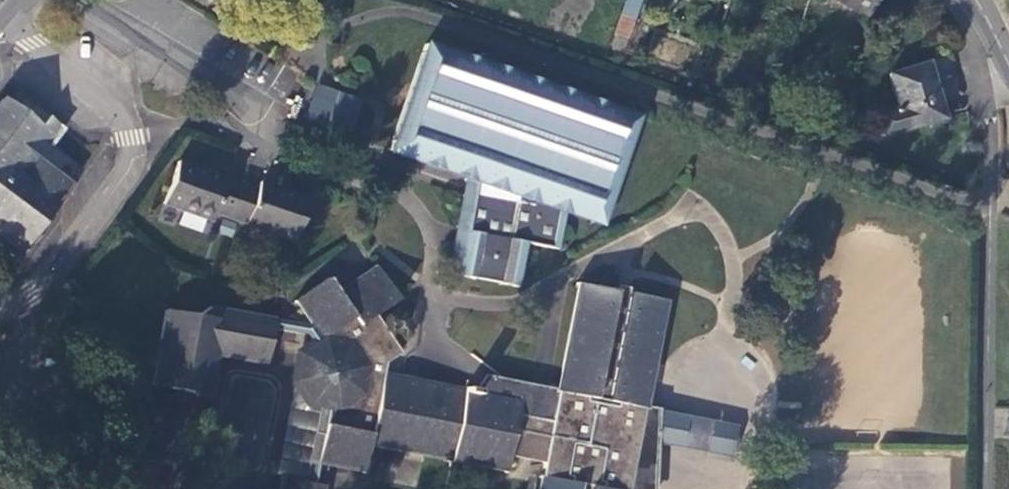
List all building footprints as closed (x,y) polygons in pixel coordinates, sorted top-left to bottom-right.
[(591,52),(609,0),(441,0),(591,52)] [(641,0),(625,0),(615,39),(631,43),(641,0)] [(874,16),(880,0),(830,0),(829,2),(874,16)] [(476,181),(457,276),(518,287),(526,244),(558,250),(566,212),(602,224),(638,117),(424,48),(389,151),(464,177),(476,181)] [(938,60),(884,70),(896,132),(950,122),(938,60)] [(316,83),(301,131),(348,146),(363,98),(316,83)] [(0,101),(0,248),(15,259),(56,204),(55,203),(69,184),(71,185),(81,171),(50,148),(63,129),(47,116),(39,127),(1,99),(0,101)] [(259,183),(256,189),(242,184),(176,162),(162,203),(213,220),(215,214),(230,219),(295,241),(309,200),(259,183)] [(457,276),(476,181),(464,177),(445,274),(457,276)] [(165,310),(152,386),(198,395),(204,355),(217,357),(266,366),(273,330),(306,336),(313,346),(298,355),(293,382),(309,406),(318,408),(327,409),(317,464),(364,473),(369,447),(506,473),(509,459),(543,465),(557,391),(507,381),(503,399),(477,393),(477,391),(464,388),(464,391),(418,382),(417,387),(384,380),(384,376),(383,376),(385,363),(400,352),(375,314),(398,300),(377,267),(338,293),(328,278),(295,301),(310,322),(307,325),(275,319),(210,307),(198,315),(165,310)] [(541,476),(539,488),(619,488),(629,439),(638,441),(644,409),(665,301),(578,284),(557,391),(543,465),(541,476)] [(198,395),(210,397),(217,357),(204,355),(198,395)] [(317,464),(327,409),(318,408),(314,432),(283,427),(274,476),(282,477),(314,483),(317,464)] [(658,412),(644,409),(638,441),(629,439),(619,488),(653,488),(658,412)] [(279,488),(323,488),(324,486),(314,483),(282,477),(279,488)]
